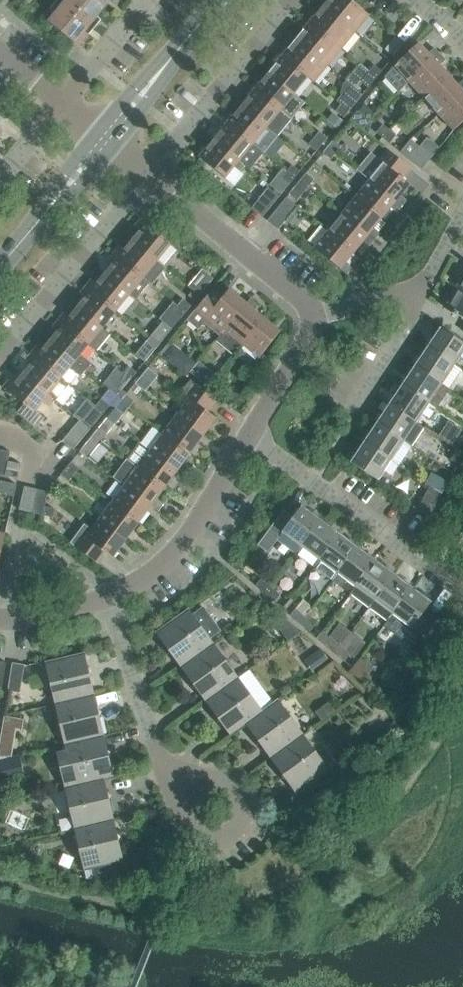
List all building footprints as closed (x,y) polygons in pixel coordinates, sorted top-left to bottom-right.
[(91,25),(106,7),(97,0),(67,0),(64,3),(91,25)] [(355,32),(368,14),(351,0),(328,0),(323,6),(355,32)] [(49,21),(76,43),(91,25),(64,3),(49,21)] [(310,23),(341,49),(355,32),(323,6),(310,23)] [(296,40),(328,65),(341,49),(310,23),(296,40)] [(391,44),(399,50),(405,44),(397,37),(391,44)] [(308,77),(314,82),(328,65),(296,40),(282,56),(308,77)] [(435,48),(429,54),(419,43),(394,66),(385,78),(399,93),(410,82),(434,60),(440,54),(435,48)] [(449,76),(440,66),(446,60),(440,54),(434,60),(410,82),(424,98),(449,76)] [(269,73),(295,94),(308,77),(282,56),(269,73)] [(374,65),(369,71),(377,78),(382,71),(374,65)] [(377,78),(369,71),(364,78),(372,84),(377,78)] [(255,90),(291,119),(305,103),(295,94),(269,73),(255,90)] [(458,86),(449,76),(424,98),(439,114),(462,92),(462,81),(458,86)] [(241,106),(278,136),(292,120),(291,119),(255,90),(241,106)] [(439,114),(454,131),(462,122),(462,92),(439,114)] [(347,98),(342,105),(350,111),(355,105),(347,98)] [(344,118),(350,111),(342,105),(336,111),(344,118)] [(228,123),(264,153),(278,136),(241,106),(228,123)] [(328,121),(336,128),(342,121),(334,114),(328,121)] [(368,124),(355,114),(351,119),(363,130),(368,124)] [(214,140),(251,170),(264,153),(228,123),(214,140)] [(377,133),(383,138),(390,130),(383,125),(377,133)] [(390,130),(383,138),(390,144),(396,135),(390,130)] [(314,138),(322,145),(328,138),(320,131),(314,138)] [(317,151),(322,145),(314,138),(309,144),(317,151)] [(250,170),(251,170),(214,140),(200,157),(226,178),(235,167),(240,172),(245,166),(250,170)] [(329,147),(337,153),(342,147),(334,140),(329,147)] [(401,152),(422,170),(430,160),(409,142),(401,152)] [(331,160),(337,153),(329,147),(323,153),(331,160)] [(370,181),(402,207),(407,201),(401,196),(410,185),(402,178),(411,168),(388,150),(379,161),(378,162),(369,155),(357,170),(370,181)] [(292,165),(287,172),(295,178),(300,172),(292,165)] [(290,185),(295,178),(287,172),(282,178),(290,185)] [(301,180),(309,187),(315,180),(306,173),(301,180)] [(296,203),(309,187),(301,180),(287,197),(296,203)] [(370,181),(356,197),(382,219),(391,208),(397,213),(402,207),(370,181)] [(252,208),(263,217),(280,197),(269,188),(252,208)] [(356,197),(343,214),(375,240),(380,234),(374,229),(382,219),(356,197)] [(268,221),(276,227),(292,208),(284,201),(268,221)] [(343,214),(329,231),(355,252),(363,242),(370,247),(375,240),(343,214)] [(172,244),(142,219),(135,227),(140,231),(132,240),(158,261),(172,244)] [(315,248),(341,269),(347,274),(352,268),(346,263),(355,252),(329,231),(315,248)] [(144,278),(158,261),(132,240),(124,249),(120,246),(114,253),(144,278)] [(105,273),(130,295),(136,299),(150,283),(144,278),(114,253),(108,260),(112,264),(105,273)] [(87,287),(117,311),(130,295),(105,273),(97,283),(93,279),(87,287)] [(200,279),(208,286),(214,279),(206,273),(200,279)] [(77,307),(103,328),(117,311),(87,287),(81,294),(85,297),(77,307)] [(458,288),(447,309),(462,318),(462,291),(458,288)] [(220,336),(247,304),(229,290),(223,298),(213,289),(187,321),(199,330),(204,323),(220,336)] [(258,303),(252,298),(247,304),(220,336),(216,341),(234,355),(242,344),(263,318),(253,309),(258,303)] [(178,306),(186,313),(192,306),(184,299),(178,306)] [(181,319),(186,313),(178,306),(173,312),(181,319)] [(59,320),(89,345),(97,351),(110,334),(103,328),(77,307),(69,316),(65,313),(59,320)] [(263,318),(242,344),(259,358),(281,332),(263,318)] [(92,363),(81,355),(89,345),(59,320),(53,327),(58,331),(50,340),(86,370),(92,363)] [(165,323),(151,339),(159,346),(173,329),(165,323)] [(427,347),(455,366),(461,357),(462,359),(462,343),(441,328),(427,347)] [(159,346),(151,339),(137,356),(145,363),(159,346)] [(62,378),(71,368),(81,376),(86,370),(50,340),(42,350),(38,346),(32,353),(62,378)] [(427,347),(415,366),(442,385),(448,376),(455,381),(462,371),(455,366),(427,347)] [(73,387),(62,378),(32,353),(26,361),(30,364),(23,374),(48,395),(59,404),(73,387)] [(168,361),(160,355),(135,385),(142,391),(146,394),(160,376),(158,374),(162,368),(168,361)] [(184,367),(191,372),(197,364),(191,359),(184,367)] [(204,369),(197,364),(191,372),(197,378),(204,369)] [(124,373),(132,379),(137,373),(129,366),(124,373)] [(415,366),(402,385),(437,409),(450,390),(442,385),(415,366)] [(126,386),(132,379),(124,373),(118,379),(126,386)] [(4,388),(34,412),(48,395),(23,374),(15,383),(10,380),(4,388)] [(181,393),(189,399),(177,416),(203,436),(217,418),(209,412),(217,401),(190,381),(181,393)] [(121,402),(129,408),(142,391),(135,385),(123,400),(121,402)] [(402,385),(389,404),(417,423),(423,414),(430,419),(437,409),(402,385)] [(221,397),(228,403),(235,395),(228,389),(221,397)] [(101,400),(96,406),(104,413),(109,406),(116,408),(121,402),(123,400),(111,391),(103,401),(101,400)] [(121,402),(116,408),(107,419),(116,425),(129,408),(121,402)] [(377,423),(404,442),(412,447),(424,428),(417,423),(389,404),(377,423)] [(99,419),(104,413),(96,406),(91,413),(99,419)] [(82,423),(91,429),(96,423),(88,416),(82,423)] [(177,416),(164,434),(191,453),(203,436),(177,416)] [(94,435),(102,442),(116,425),(107,419),(94,435)] [(79,421),(63,441),(74,450),(90,430),(79,421)] [(364,442),(392,461),(399,466),(412,447),(404,442),(377,423),(364,442)] [(455,437),(442,429),(438,436),(450,445),(455,437)] [(151,451),(178,471),(191,453),(164,434),(151,451)] [(80,452),(88,459),(102,442),(94,435),(80,452)] [(351,462),(379,481),(385,471),(392,476),(399,466),(392,461),(364,442),(351,462)] [(141,444),(128,461),(138,468),(165,488),(178,471),(151,451),(141,444)] [(457,449),(451,460),(458,465),(462,456),(462,453),(457,449)] [(0,450),(0,475),(5,476),(9,461),(11,452),(0,450)] [(22,464),(9,461),(5,476),(18,479),(22,464)] [(152,506),(159,511),(164,504),(157,499),(165,488),(138,468),(128,461),(115,478),(125,486),(152,506)] [(72,462),(66,469),(74,475),(80,469),(72,462)] [(66,469),(61,475),(69,482),(74,475),(66,469)] [(441,478),(435,489),(443,494),(449,483),(441,478)] [(6,495),(9,483),(0,481),(0,482),(0,494),(6,495)] [(14,497),(17,485),(9,483),(6,495),(14,497)] [(19,510),(31,513),(37,489),(25,486),(19,510)] [(139,523),(152,506),(125,486),(112,503),(139,523)] [(435,489),(430,487),(417,510),(430,517),(443,494),(435,489)] [(43,515),(45,507),(49,492),(37,489),(31,513),(43,516),(43,515)] [(99,520),(126,540),(139,523),(112,503),(99,520)] [(258,545),(268,552),(269,553),(278,540),(296,554),(321,520),(302,506),(294,517),(284,510),(258,545)] [(45,507),(43,515),(53,518),(55,509),(45,507)] [(113,558),(126,540),(99,520),(92,530),(84,525),(71,543),(97,563),(105,552),(113,558)] [(296,554),(315,567),(340,533),(321,520),(296,554)] [(340,533),(315,567),(333,581),(358,547),(340,533)] [(348,581),(356,587),(376,560),(358,547),(333,581),(343,588),(348,581)] [(356,587),(351,594),(370,608),(394,574),(376,560),(356,587)] [(388,621),(413,587),(394,574),(370,608),(388,621)] [(256,585),(266,594),(271,587),(262,579),(256,585)] [(271,587),(266,594),(275,602),(281,595),(271,587)] [(413,587),(388,621),(377,635),(378,636),(389,622),(416,642),(412,646),(413,647),(436,617),(426,610),(432,602),(413,587)] [(156,632),(182,667),(214,644),(209,638),(220,631),(203,608),(193,615),(188,609),(156,632)] [(291,615),(300,623),(306,617),(296,608),(291,615)] [(306,617),(300,623),(310,632),(316,625),(306,617)] [(290,640),(301,632),(289,622),(280,627),(290,640)] [(325,645),(335,653),(341,646),(331,638),(325,645)] [(214,644),(182,667),(207,701),(238,678),(214,644)] [(341,646),(335,653),(344,661),(350,655),(341,646)] [(330,663),(321,650),(306,661),(315,674),(330,663)] [(46,662),(56,704),(94,695),(84,653),(46,662)] [(358,661),(352,668),(362,676),(368,670),(358,661)] [(21,690),(25,666),(13,664),(9,688),(21,690)] [(207,701),(231,735),(247,724),(263,712),(238,678),(207,701)] [(56,704),(66,745),(104,736),(94,695),(56,704)] [(247,724),(271,758),(303,735),(278,701),(263,712),(247,724)] [(336,711),(330,702),(317,711),(323,720),(336,711)] [(4,716),(1,738),(14,740),(15,730),(22,731),(24,719),(4,716)] [(303,735),(271,758),(297,793),(329,770),(303,735)] [(58,754),(66,787),(75,785),(76,786),(104,780),(114,778),(104,736),(66,745),(68,752),(58,754)] [(335,755),(341,764),(351,758),(344,748),(335,755)] [(9,775),(5,758),(0,759),(0,777),(9,775)] [(66,787),(75,829),(114,820),(104,780),(76,786),(66,787)] [(92,869),(95,880),(122,874),(119,863),(124,862),(114,820),(75,829),(85,871),(92,869)]
